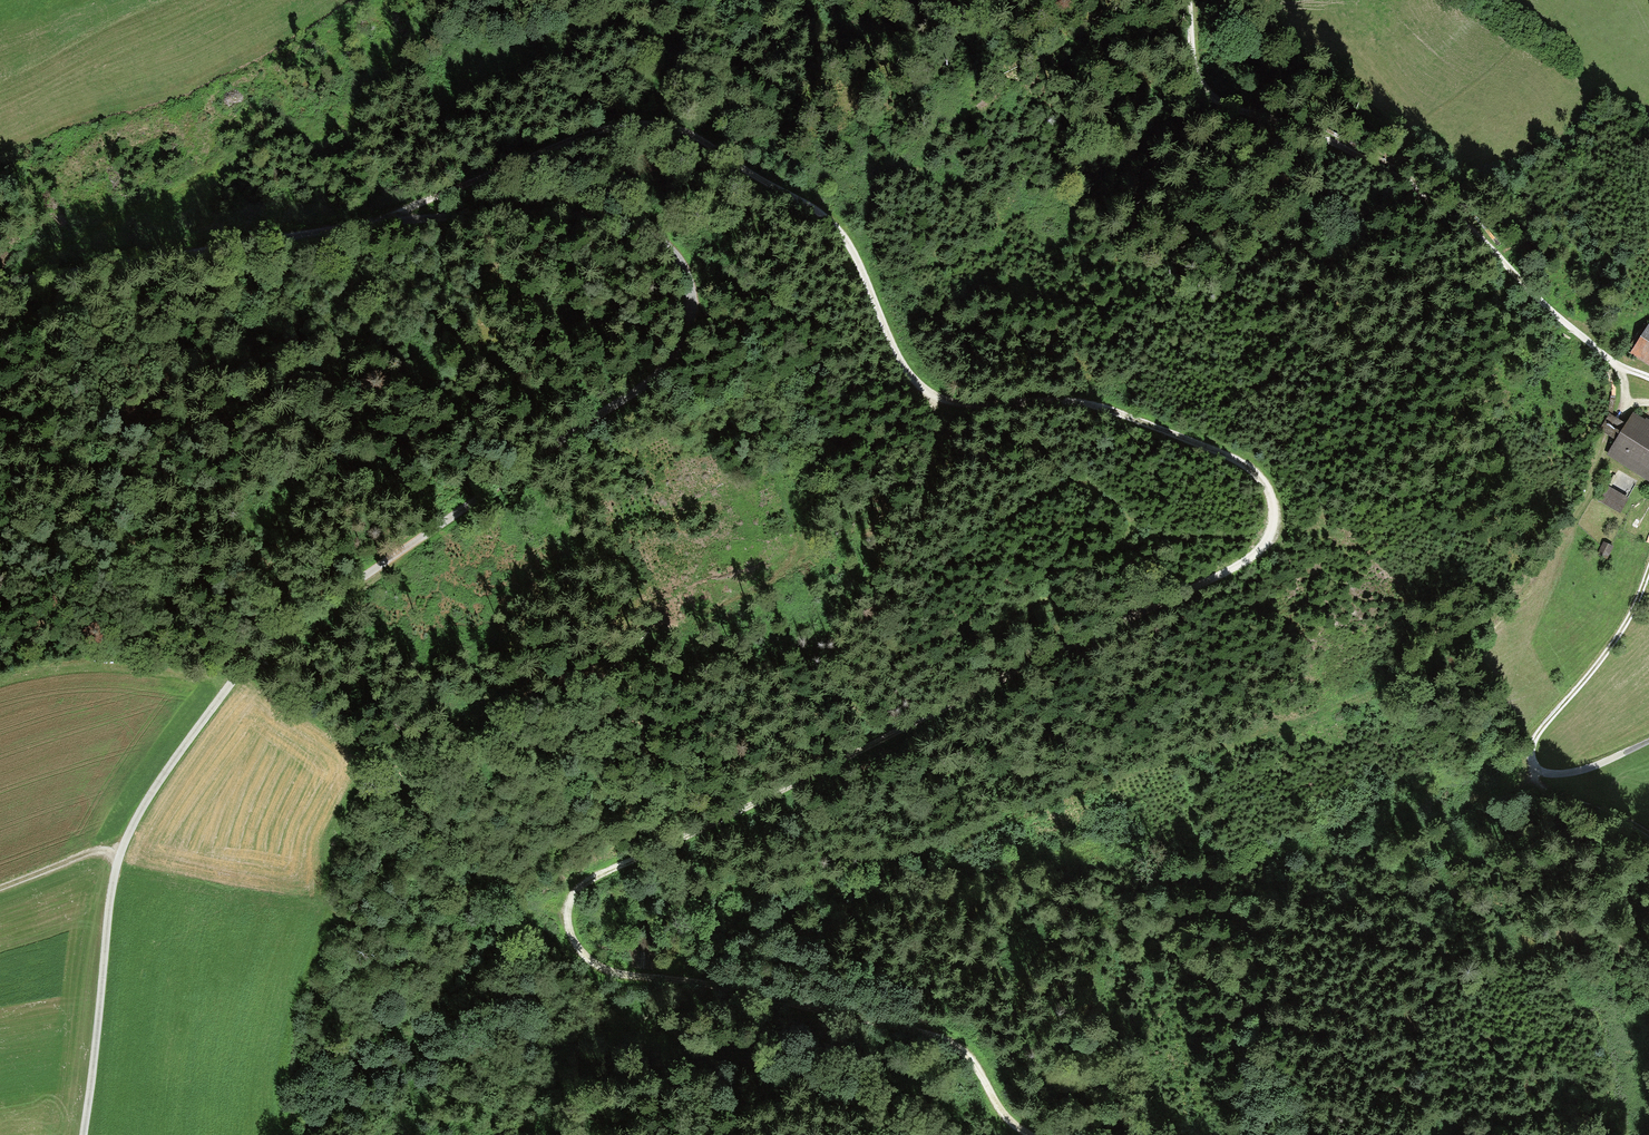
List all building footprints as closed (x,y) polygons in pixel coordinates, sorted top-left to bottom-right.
[(1648,361),(1648,320),(1647,319),(1628,346),(1648,361)] [(1603,450),(1648,479),(1648,429),(1625,414),(1603,450)] [(1626,496),(1605,485),(1597,499),(1618,510),(1626,496)]
